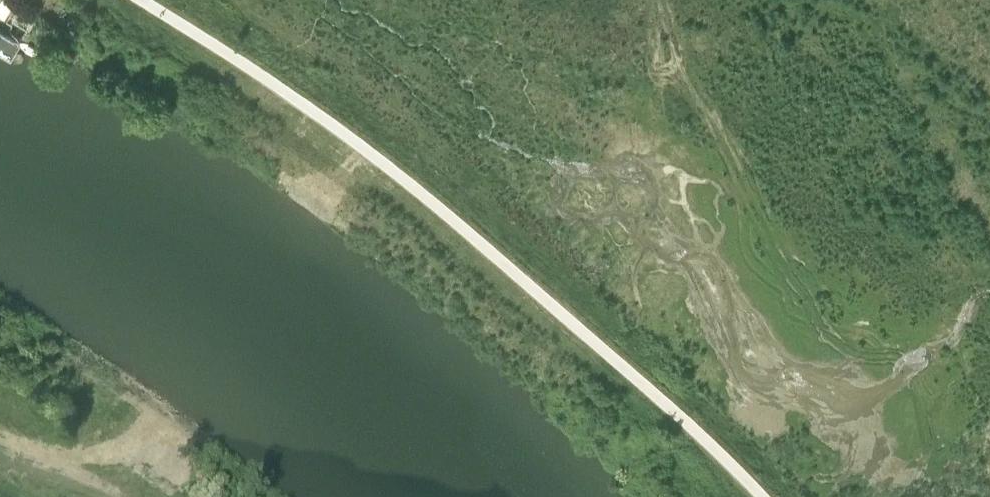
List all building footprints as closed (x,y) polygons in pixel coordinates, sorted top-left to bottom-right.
[(22,38),(0,23),(0,52),(8,58),(22,38)]
